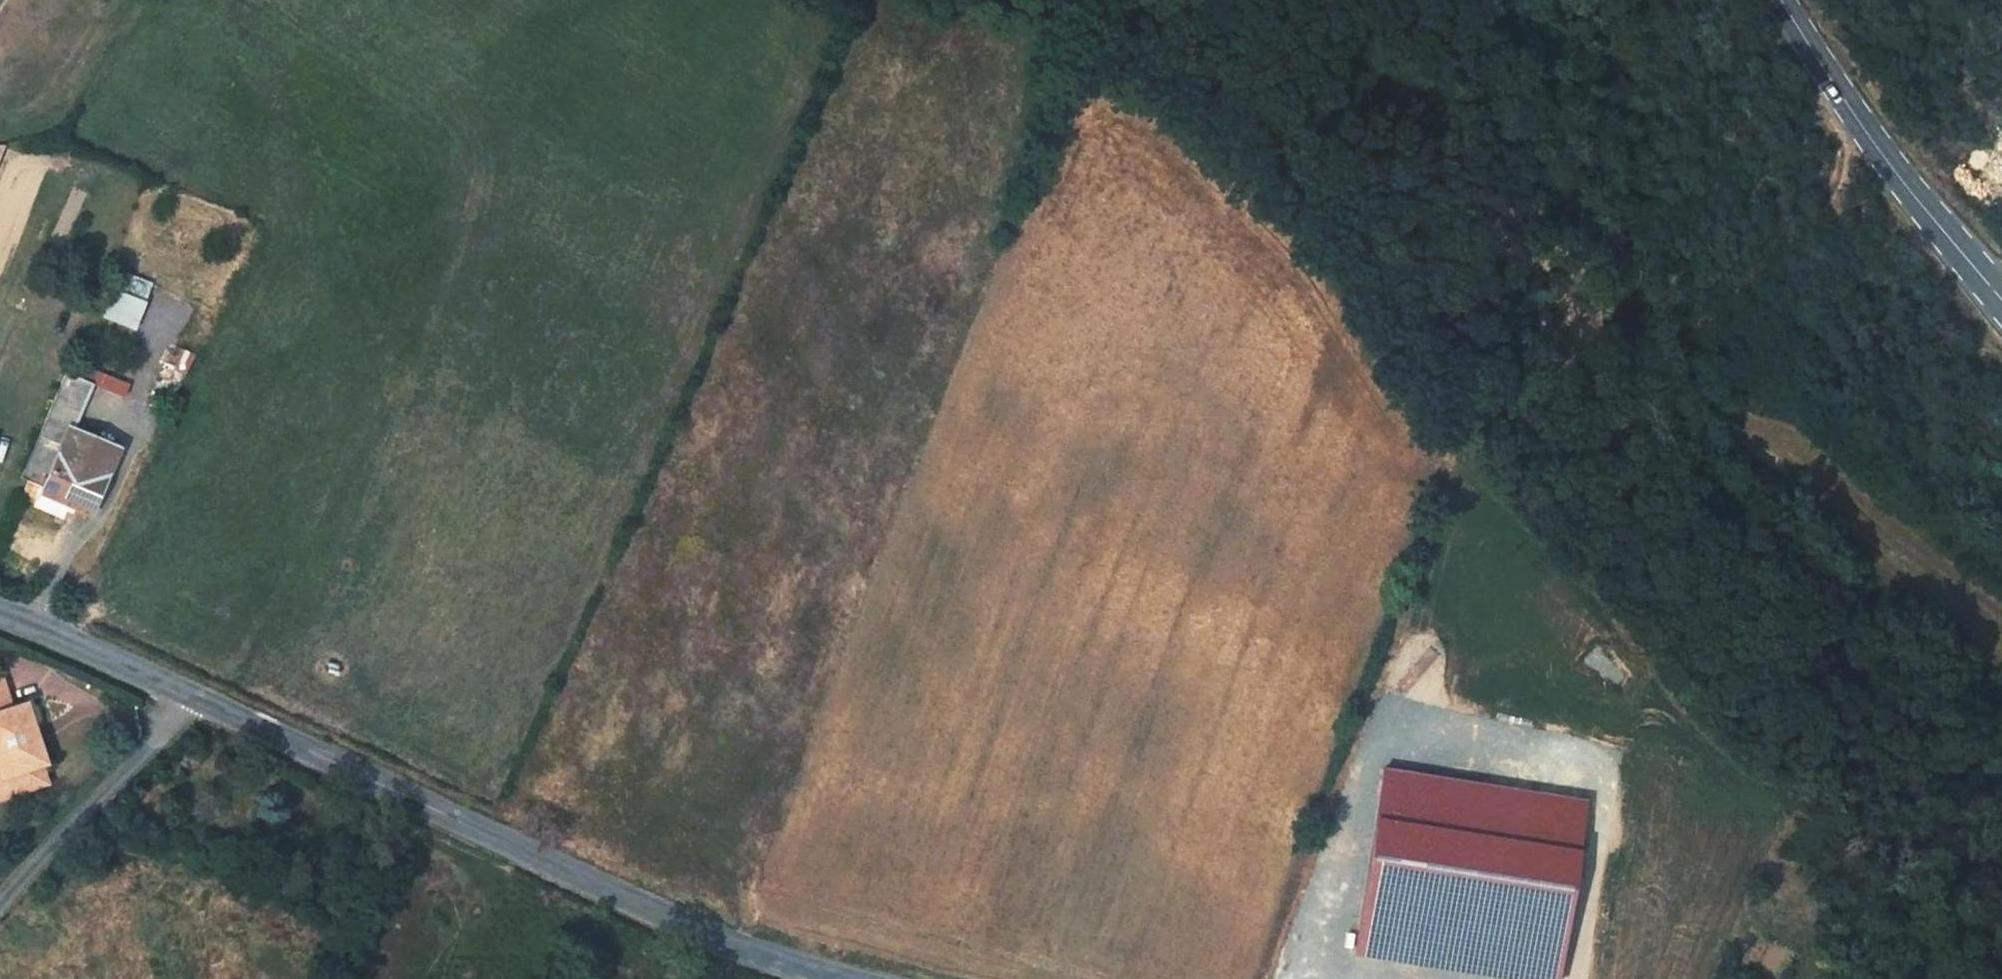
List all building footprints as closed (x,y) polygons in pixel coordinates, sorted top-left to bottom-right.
[(97,315),(133,330),(152,284),(117,269),(97,315)] [(100,395),(77,383),(56,431),(80,441),(100,395)] [(80,441),(56,431),(30,490),(96,519),(120,461),(121,459),(80,441)] [(0,677),(0,753),(2,760),(0,762),(0,774),(10,800),(53,786),(44,764),(51,760),(27,705),(21,707),(8,674),(0,677)] [(1383,767),(1354,956),(1491,978),(1559,978),(1591,799),(1383,767)]
